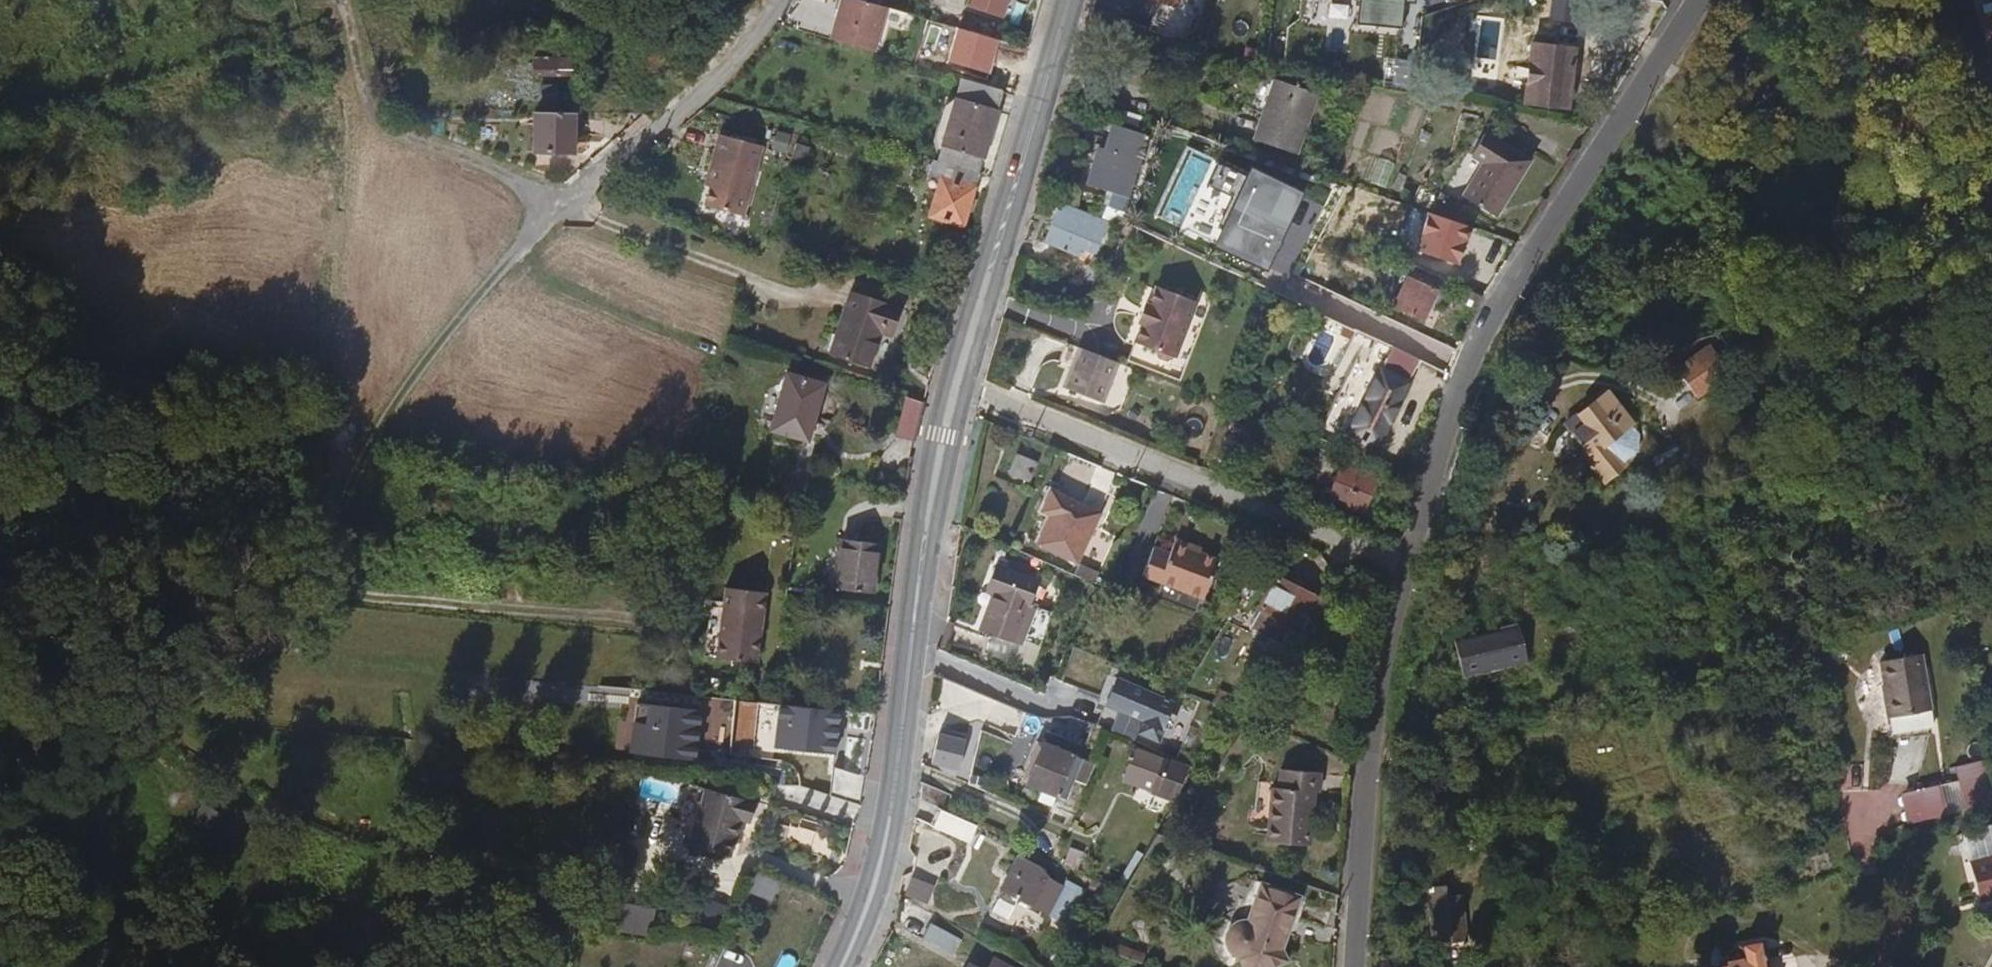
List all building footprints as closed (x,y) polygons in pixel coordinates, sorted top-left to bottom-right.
[(871,54),(881,24),(884,8),(866,3),(854,0),(843,0),(830,41),(832,42),(871,54)] [(1004,16),(1008,0),(969,0),(968,5),(1004,16)] [(1991,12),(1991,0),(1982,2),(1985,13),(1991,12)] [(902,30),(906,14),(884,8),(881,24),(889,26),(902,30)] [(871,54),(879,56),(889,26),(881,24),(871,54)] [(1574,48),(1532,43),(1524,103),(1566,108),(1574,48)] [(545,56),(544,75),(572,76),(572,57),(545,56)] [(1273,76),(1258,74),(1247,104),(1261,109),(1252,135),(1293,152),(1315,92),(1273,76)] [(950,116),(990,128),(994,114),(954,101),(950,116)] [(587,153),(585,112),(568,113),(547,114),(548,155),(587,153)] [(943,164),(978,175),(990,128),(950,116),(935,162),(943,164)] [(1148,138),(1122,130),(1117,146),(1143,156),(1148,138)] [(1528,160),(1484,132),(1471,154),(1478,160),(1458,192),(1494,216),(1528,160)] [(718,171),(715,179),(707,206),(740,217),(744,218),(746,214),(766,148),(720,134),(710,168),(718,171)] [(1123,158),(1096,151),(1084,188),(1124,199),(1133,174),(1119,169),(1123,158)] [(939,181),(943,164),(935,162),(931,161),(916,213),(928,217),(939,181)] [(974,188),(978,175),(943,164),(939,181),(974,188)] [(709,176),(715,179),(718,171),(710,168),(709,176)] [(962,227),(974,188),(939,181),(928,217),(962,227)] [(1090,217),(1061,204),(1057,213),(1055,212),(1048,227),(1081,241),(1090,217)] [(1081,241),(1048,227),(1044,240),(1076,253),(1081,241)] [(1416,273),(1410,270),(1392,306),(1422,319),(1436,290),(1413,279),(1416,273)] [(1197,303),(1157,288),(1149,307),(1146,306),(1139,324),(1142,326),(1128,363),(1168,378),(1197,303)] [(871,337),(877,339),(889,343),(901,308),(850,290),(833,339),(827,355),(866,368),(874,347),(868,346),(871,337)] [(827,355),(833,339),(825,337),(819,353),(827,355)] [(874,347),(877,339),(871,337),(868,346),(874,347)] [(1670,360),(1688,392),(1724,371),(1705,339),(1670,360)] [(1374,365),(1382,369),(1353,433),(1362,436),(1361,440),(1370,444),(1372,441),(1380,445),(1419,359),(1378,340),(1371,356),(1374,365)] [(1117,365),(1077,349),(1061,390),(1102,405),(1117,365)] [(822,388),(784,378),(768,432),(806,442),(822,388)] [(1594,462),(1609,451),(1604,444),(1630,423),(1604,390),(1575,414),(1582,423),(1588,431),(1577,441),(1594,462)] [(906,395),(896,433),(916,439),(926,401),(906,395)] [(1588,431),(1582,423),(1570,433),(1577,441),(1588,431)] [(1614,447),(1609,451),(1594,462),(1589,466),(1602,482),(1626,464),(1614,447)] [(1038,464),(1018,456),(1010,476),(1031,483),(1038,464)] [(1345,502),(1358,474),(1342,468),(1336,482),(1333,481),(1327,496),(1345,502)] [(1373,479),(1358,474),(1345,502),(1327,496),(1325,499),(1343,506),(1360,512),(1373,479)] [(1100,517),(1053,493),(1044,512),(1052,516),(1039,545),(1077,563),(1100,517)] [(870,564),(872,545),(841,540),(833,590),(871,596),(876,565),(870,564)] [(1187,552),(1189,546),(1173,540),(1167,554),(1151,548),(1140,576),(1201,600),(1217,564),(1198,556),(1187,552)] [(879,545),(872,545),(870,564),(876,565),(879,545)] [(1200,551),(1189,546),(1187,552),(1198,556),(1200,551)] [(1008,569),(1036,580),(1039,573),(1012,562),(1008,569)] [(1080,564),(1075,576),(1093,584),(1099,573),(1080,564)] [(1041,583),(1036,580),(1008,569),(1000,566),(989,589),(995,592),(980,629),(1019,645),(1021,640),(1043,648),(1056,616),(1032,607),(1041,583)] [(1274,622),(1291,630),(1297,633),(1305,617),(1308,618),(1318,597),(1274,576),(1258,608),(1277,616),(1274,622)] [(717,601),(708,655),(750,662),(761,593),(721,586),(717,601)] [(695,653),(708,655),(717,601),(705,599),(695,653)] [(1250,625),(1268,634),(1274,622),(1277,616),(1258,608),(1250,625)] [(1285,642),(1291,630),(1274,622),(1268,634),(1285,642)] [(1888,686),(1893,717),(1932,710),(1921,651),(1881,659),(1886,686),(1888,686)] [(1888,718),(1893,717),(1888,686),(1886,686),(1883,687),(1888,718)] [(699,758),(702,705),(634,702),(631,754),(699,758)] [(775,704),(773,749),(838,752),(840,707),(775,704)] [(965,745),(939,741),(935,770),(961,774),(965,745)] [(1041,789),(1057,796),(1065,799),(1082,759),(1043,743),(1026,784),(1041,789)] [(1967,806),(1991,799),(1991,792),(1983,759),(1955,766),(1967,806)] [(1143,777),(1157,782),(1160,776),(1131,765),(1124,782),(1140,787),(1143,777)] [(1322,769),(1278,765),(1276,783),(1269,782),(1265,839),(1310,843),(1314,790),(1320,791),(1322,769)] [(829,790),(854,796),(860,773),(835,767),(829,790)] [(1153,793),(1157,782),(1143,777),(1140,787),(1153,793)] [(1913,819),(1964,809),(1958,778),(1907,788),(1913,819)] [(694,810),(700,783),(689,780),(682,807),(688,809),(694,810)] [(754,798),(700,783),(694,810),(695,810),(686,842),(728,854),(734,836),(740,816),(745,817),(749,818),(754,798)] [(919,783),(919,801),(939,810),(947,813),(952,796),(919,783)] [(1052,806),(1057,796),(1041,789),(1036,800),(1052,806)] [(695,810),(694,810),(688,809),(678,840),(686,842),(695,810)] [(947,813),(939,810),(931,828),(969,845),(978,827),(947,813)] [(739,837),(745,817),(740,816),(734,836),(739,837)] [(1070,845),(1062,863),(1079,870),(1086,852),(1070,845)] [(1991,896),(1991,856),(1967,862),(1977,900),(1991,896)] [(1024,896),(1036,874),(1038,869),(1017,858),(1001,890),(1030,904),(1032,901),(1024,896)] [(753,885),(772,893),(777,883),(757,874),(753,885)] [(1063,887),(1036,874),(1024,896),(1032,901),(1030,904),(1050,914),(1063,887)] [(901,893),(927,904),(935,887),(908,876),(901,893)] [(1260,882),(1246,920),(1235,917),(1223,924),(1219,932),(1220,942),(1224,948),(1228,952),(1234,954),(1240,966),(1264,966),(1285,958),(1281,948),(1300,897),(1260,882)] [(1447,885),(1428,887),(1432,942),(1465,938),(1462,894),(1448,896),(1447,885)] [(923,941),(954,954),(962,937),(930,924),(923,941)] [(1126,958),(1129,949),(1095,939),(1091,946),(1126,958)] [(1763,964),(1760,948),(1756,945),(1752,945),(1744,947),(1743,949),(1739,952),(1732,953),(1730,944),(1710,949),(1704,956),(1706,964),(1710,966),(1714,966),(1764,966),(1763,964)] [(1126,958),(1139,962),(1140,952),(1129,949),(1126,958)]
